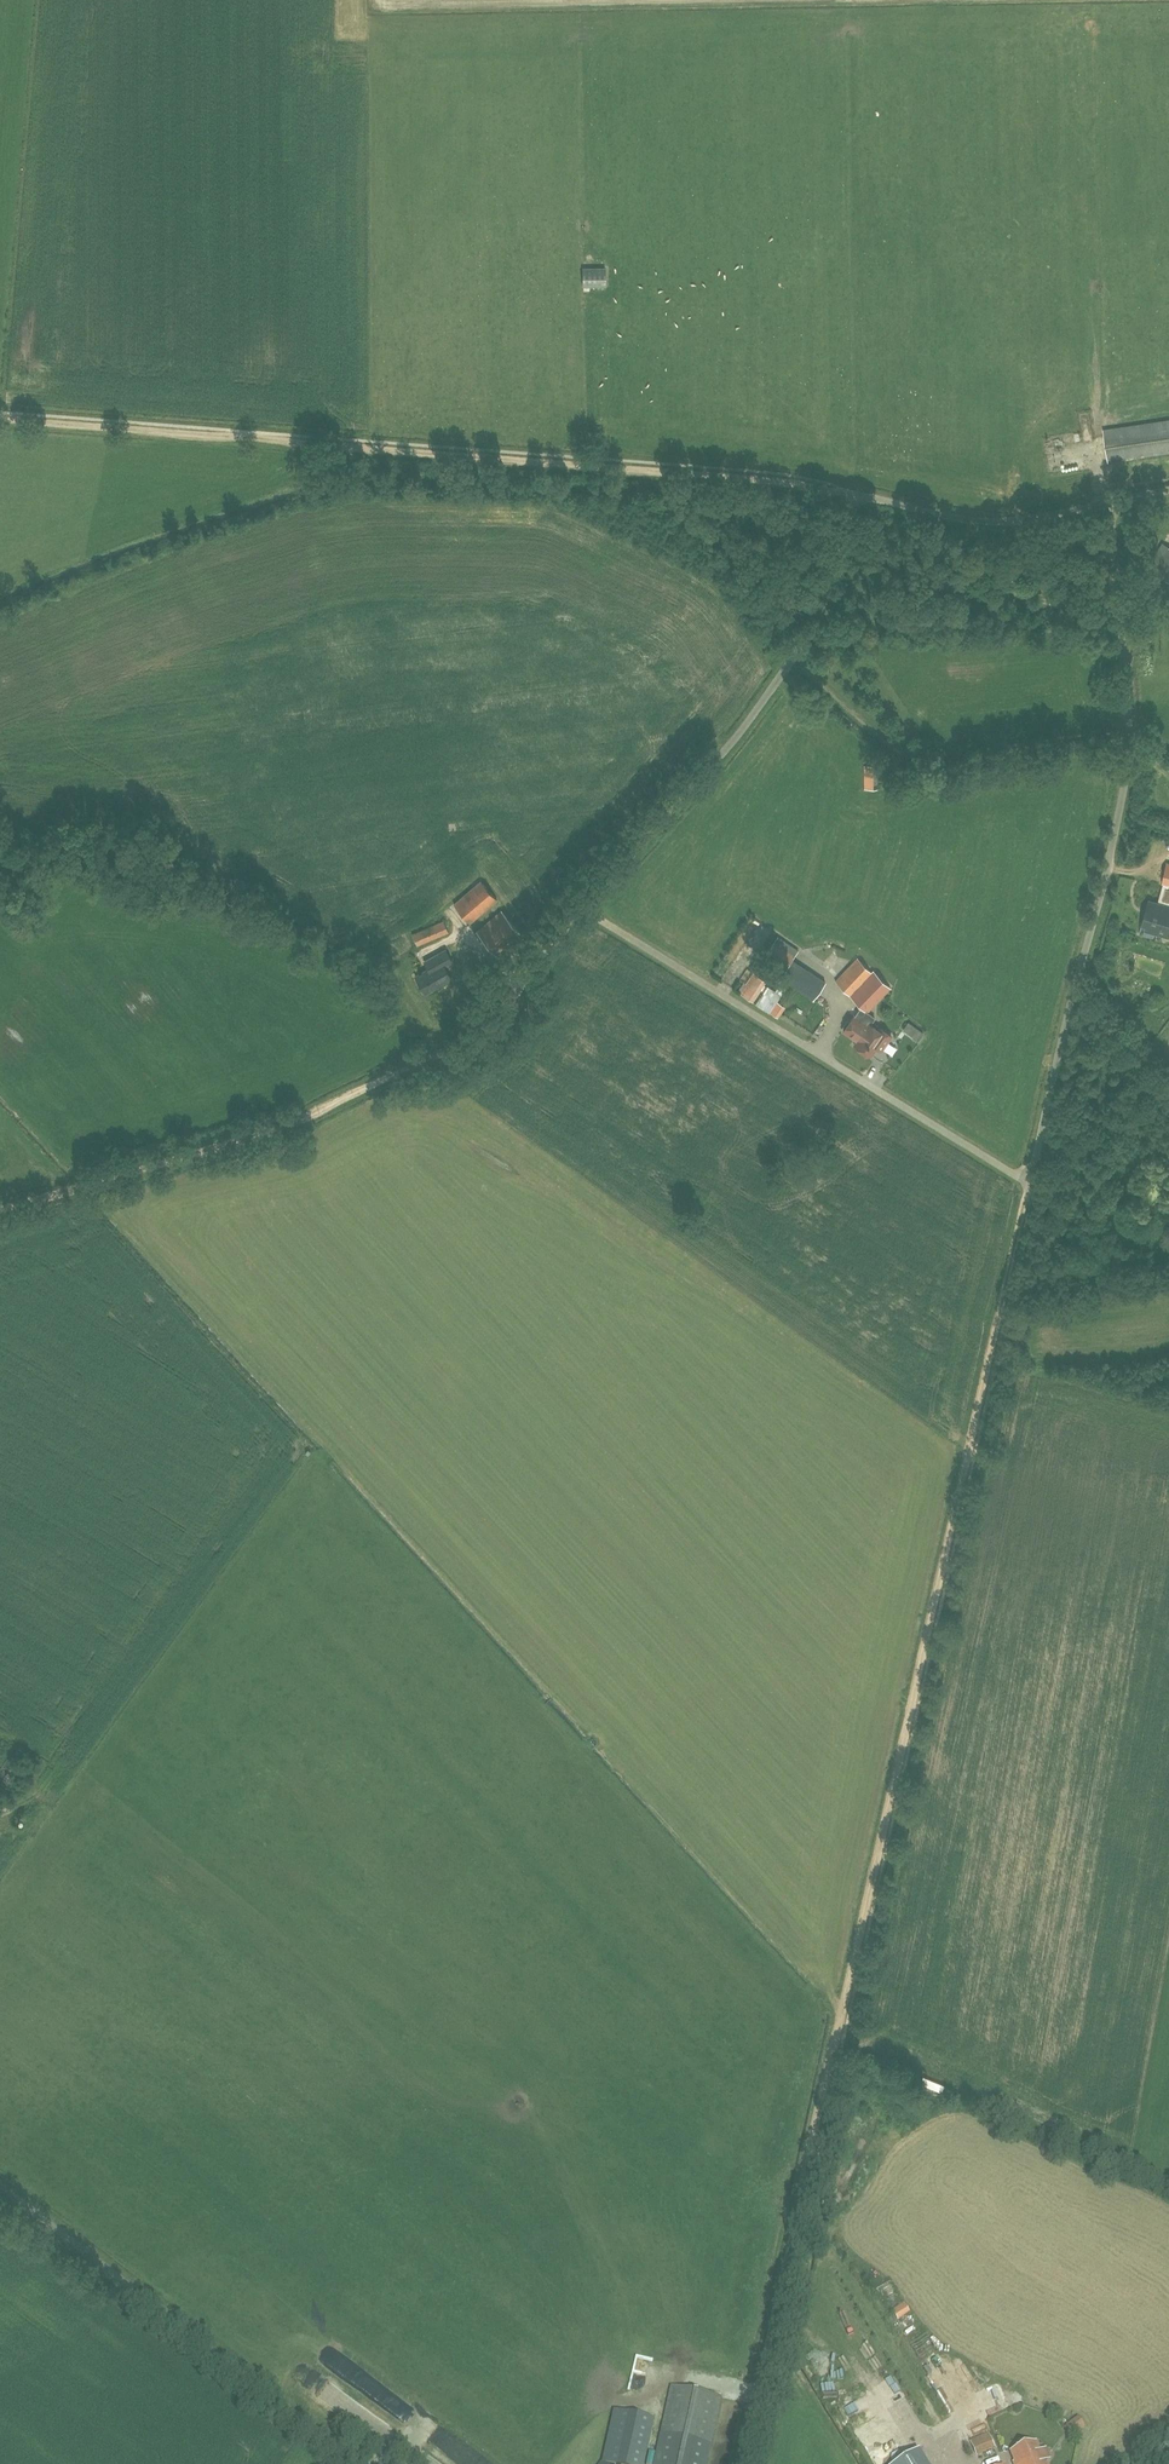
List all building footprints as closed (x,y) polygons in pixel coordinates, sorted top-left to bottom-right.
[(605,268),(583,268),(583,287),(605,286),(605,268)] [(1168,453),(1168,420),(1104,430),(1109,463),(1168,453)] [(1155,570),(1168,580),(1168,548),(1155,570)] [(1083,597),(1068,597),(1068,612),(1084,611),(1083,597)] [(875,789),(875,775),(867,775),(867,789),(875,789)] [(1159,902),(1168,905),(1168,889),(1168,888),(1168,864),(1167,863),(1162,884),(1164,885),(1159,902)] [(470,923),(497,899),(481,881),(454,904),(470,923)] [(1159,902),(1149,899),(1139,934),(1154,938),(1155,934),(1164,936),(1168,918),(1168,905),(1159,902)] [(503,961),(527,941),(501,911),(477,932),(503,961)] [(812,1000),(825,982),(792,959),(798,950),(777,936),(765,955),(785,968),(779,977),(812,1000)] [(444,966),(452,962),(446,950),(424,961),(429,969),(415,976),(424,993),(451,979),(444,966)] [(836,954),(826,963),(832,969),(842,960),(836,954)] [(866,1012),(890,987),(873,970),(871,972),(857,958),(835,981),(866,1012)] [(753,1002),(766,982),(753,973),(739,993),(753,1002)] [(770,1014),(770,1013),(778,1018),(785,1007),(777,1002),(782,995),(768,986),(761,997),(760,997),(755,1004),(770,1014)] [(866,1012),(860,1020),(853,1016),(849,1022),(847,1021),(843,1027),(844,1029),(843,1031),(857,1040),(854,1045),(870,1056),(876,1047),(881,1050),(891,1036),(879,1027),(878,1030),(870,1024),(875,1018),(866,1012)] [(897,2320),(910,2312),(904,2302),(891,2310),(897,2320)] [(655,2463),(706,2463),(720,2397),(672,2386),(655,2463)] [(970,2395),(977,2400),(976,2401),(983,2407),(991,2399),(977,2387),(970,2395)] [(653,2419),(621,2412),(610,2463),(643,2463),(653,2419)] [(1071,2431),(1083,2422),(1079,2416),(1067,2426),(1071,2431)] [(1075,2435),(1087,2427),(1084,2423),(1072,2431),(1075,2435)] [(946,2447),(953,2445),(946,2427),(939,2430),(946,2447)] [(1011,2451),(1015,2461),(1013,2462),(1014,2463),(1047,2463),(1046,2461),(1050,2460),(1045,2448),(1040,2450),(1036,2441),(1011,2451)]
